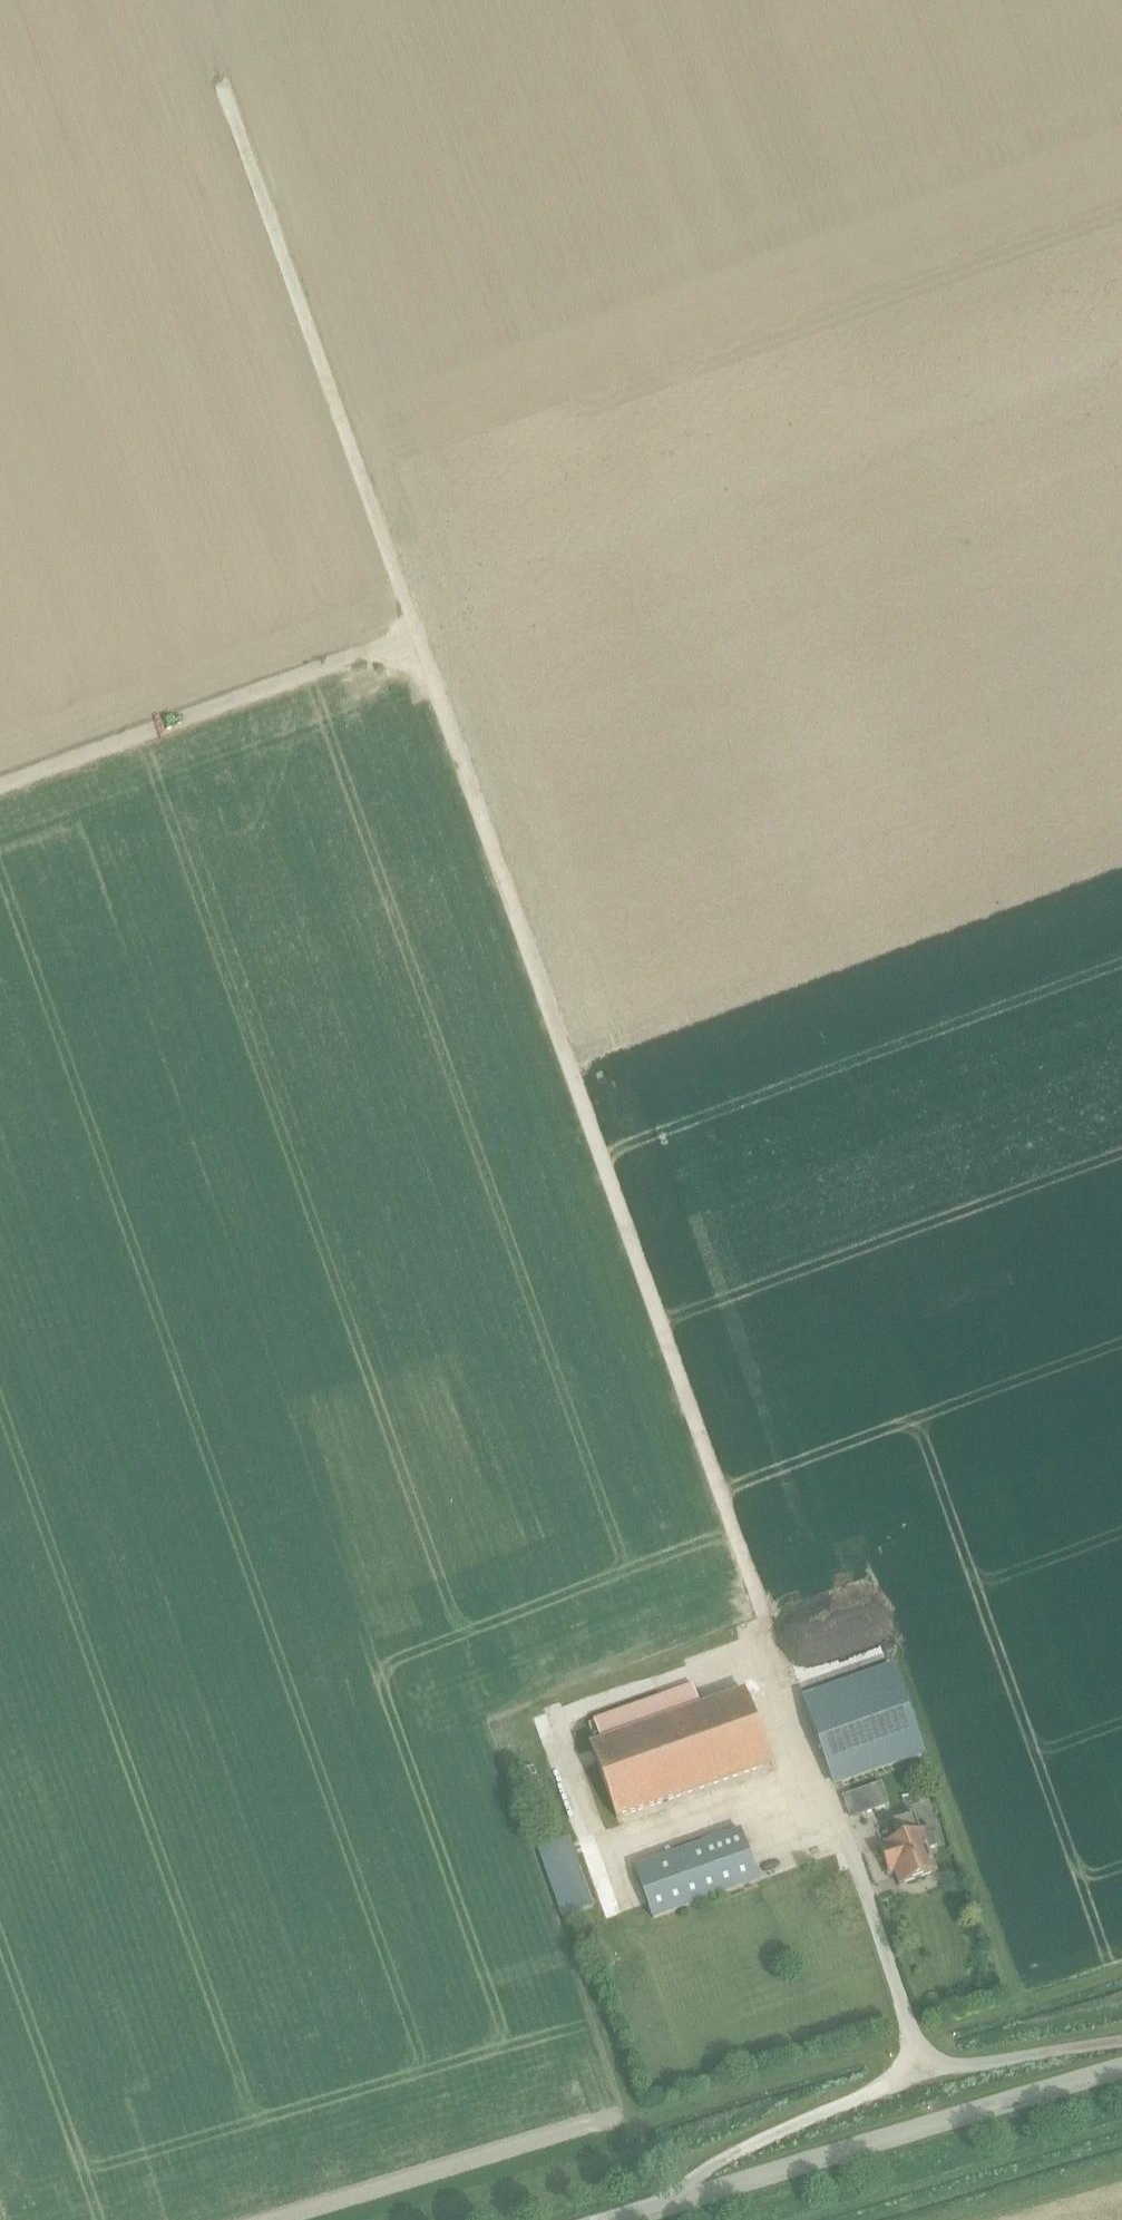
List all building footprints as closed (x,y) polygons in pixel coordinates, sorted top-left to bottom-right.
[(891,1669),(806,1699),(836,1784),(921,1754),(891,1669)] [(590,1745),(617,1819),(770,1764),(744,1690),(700,1706),(693,1685),(593,1720),(601,1741),(590,1745)] [(851,1819),(873,1811),(865,1789),(843,1797),(851,1819)] [(935,1873),(928,1851),(922,1831),(920,1832),(914,1815),(893,1822),(898,1839),(885,1843),(885,1845),(879,1847),(888,1874),(895,1872),(899,1885),(935,1873)] [(740,1830),(635,1868),(652,1918),(758,1881),(740,1830)] [(563,1916),(592,1906),(569,1839),(539,1849),(563,1916)]
